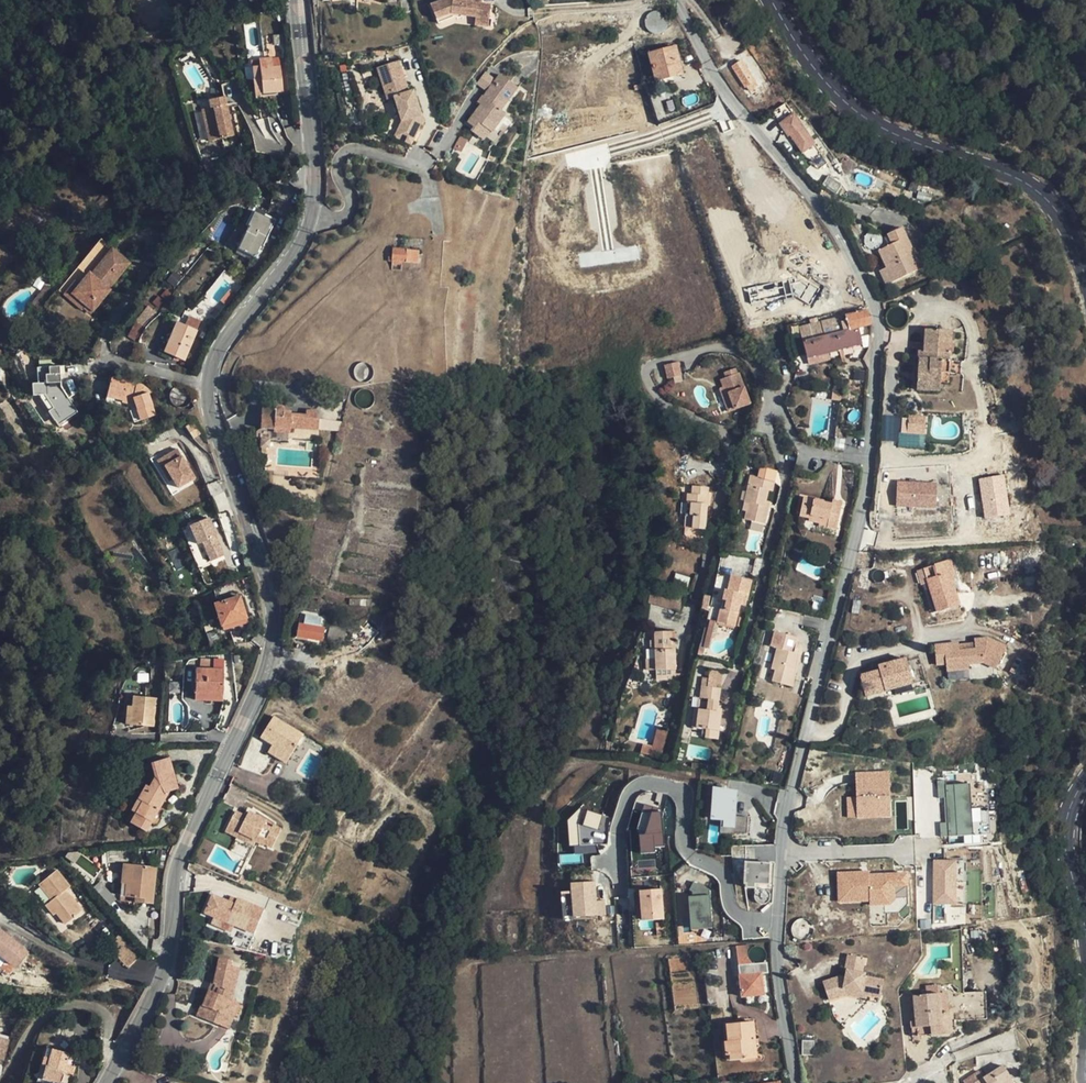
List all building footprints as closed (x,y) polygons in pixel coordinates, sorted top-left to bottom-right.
[(475,0),(456,0),(433,9),(438,23),(454,17),(454,14),(476,17),(475,25),(488,26),(491,5),(481,3),(474,3),(475,0)] [(683,75),(676,47),(649,54),(656,82),(683,75)] [(273,68),(279,67),(284,66),(284,58),(272,59),(273,68)] [(273,68),(272,59),(252,61),(255,93),(282,90),(279,67),(273,68)] [(394,98),(402,123),(417,131),(423,121),(416,99),(412,100),(410,93),(406,94),(400,77),(403,76),(398,61),(383,66),(386,73),(379,75),(384,93),(391,91),(393,98),(394,98)] [(742,61),(732,68),(745,88),(747,87),(750,92),(762,84),(760,80),(756,82),(742,61)] [(386,73),(383,66),(377,68),(379,75),(386,73)] [(518,85),(500,73),(492,84),(487,90),(484,94),(486,96),(482,103),(468,122),(476,127),(479,122),(493,131),(506,112),(501,108),(518,85)] [(487,90),(492,84),(481,76),(477,82),(487,90)] [(393,98),(391,91),(384,93),(387,100),(393,98)] [(223,138),(219,97),(203,98),(204,107),(195,107),(198,140),(223,138)] [(794,114),(779,124),(786,134),(788,132),(791,130),(793,133),(789,135),(800,150),(813,167),(815,167),(825,162),(794,114)] [(493,131),(479,122),(476,127),(473,131),(486,140),(493,131)] [(417,131),(402,123),(394,137),(410,145),(417,131)] [(824,173),(818,183),(831,192),(837,184),(836,182),(824,173)] [(236,248),(255,258),(265,238),(263,237),(271,223),(252,213),(244,228),(246,229),(236,248)] [(886,285),(918,271),(909,253),(913,251),(902,228),(887,235),(892,245),(878,251),(887,268),(880,271),(886,285)] [(100,300),(130,262),(100,239),(59,290),(82,310),(86,306),(92,312),(101,301),(100,300)] [(393,249),(392,261),(391,271),(402,271),(402,262),(418,263),(419,251),(393,249)] [(909,253),(918,271),(923,268),(915,250),(913,251),(909,253)] [(795,282),(794,278),(748,289),(751,304),(785,296),(786,299),(793,298),(809,306),(820,289),(803,280),(795,282)] [(220,301),(226,306),(236,294),(230,288),(220,301)] [(36,299),(41,304),(49,294),(47,292),(44,289),(36,299)] [(41,304),(36,299),(31,305),(38,311),(42,305),(41,304)] [(803,341),(806,354),(862,341),(859,327),(871,324),(867,310),(845,316),(847,320),(849,330),(844,331),(803,341)] [(136,322),(145,327),(149,319),(140,314),(135,321),(136,322)] [(844,331),(841,322),(840,317),(799,327),(803,341),(844,331)] [(145,327),(136,322),(128,337),(136,342),(145,327)] [(164,352),(174,356),(184,361),(196,331),(176,322),(164,352)] [(949,374),(950,361),(948,361),(948,354),(950,354),(952,331),(925,330),(925,343),(920,343),(917,390),(940,391),(940,383),(941,373),(949,374)] [(862,341),(806,354),(807,359),(863,345),(862,341)] [(0,351),(0,358),(7,360),(6,367),(15,370),(18,357),(0,351)] [(174,356),(164,352),(162,358),(172,362),(174,356)] [(950,361),(949,374),(961,375),(962,361),(950,361)] [(39,397),(58,425),(78,412),(61,386),(60,366),(37,368),(38,383),(32,384),(33,395),(39,395),(39,397)] [(685,371),(672,374),(675,387),(689,384),(685,371)] [(941,373),(940,383),(948,383),(949,374),(941,373)] [(133,397),(135,405),(140,420),(156,415),(148,394),(140,392),(142,384),(111,377),(106,397),(122,400),(123,395),(133,397)] [(728,392),(725,393),(730,406),(722,409),(729,427),(751,418),(739,388),(737,389),(735,383),(725,386),(728,392)] [(148,390),(142,384),(140,392),(148,394),(152,392),(148,390)] [(831,400),(843,402),(845,392),(833,390),(831,400)] [(721,405),(722,409),(730,406),(725,393),(722,395),(725,403),(721,405)] [(123,395),(122,400),(122,402),(135,405),(133,397),(123,395)] [(285,414),(285,410),(285,408),(284,407),(282,406),(280,406),(279,406),(278,407),(277,408),(276,409),(263,408),(262,429),(276,430),(276,427),(291,428),(319,430),(320,419),(318,419),(318,411),(307,410),(306,415),(292,414),(285,414)] [(926,418),(911,416),(910,430),(925,432),(926,418)] [(186,427),(194,439),(201,434),(193,421),(186,427)] [(196,477),(178,447),(165,455),(170,463),(166,465),(175,479),(180,487),(196,477)] [(170,463),(165,455),(157,460),(171,481),(175,479),(166,465),(170,463)] [(751,475),(745,502),(748,503),(746,512),(745,519),(765,524),(769,507),(765,506),(766,501),(769,490),(773,491),(775,482),(761,479),(761,477),(751,475)] [(1010,515),(1004,475),(979,479),(985,518),(1010,515)] [(935,509),(936,484),(897,481),(896,506),(935,509)] [(690,515),(686,515),(685,528),(705,530),(709,487),(693,486),(692,494),(688,494),(687,503),(691,503),(690,515)] [(803,498),(800,513),(810,516),(821,518),(829,519),(827,528),(836,530),(841,506),(832,504),(803,498)] [(810,516),(809,519),(808,521),(819,524),(821,518),(810,516)] [(829,519),(821,518),(819,524),(819,526),(827,528),(829,519)] [(202,520),(183,529),(191,548),(196,546),(205,564),(219,558),(202,520)] [(891,571),(913,567),(911,559),(889,563),(890,571),(891,571)] [(952,572),(948,560),(921,569),(936,612),(958,604),(947,573),(952,572)] [(913,567),(891,571),(893,580),(917,577),(915,566),(913,567)] [(857,585),(866,587),(869,576),(860,574),(857,585)] [(725,610),(722,610),(721,609),(718,623),(735,627),(740,604),(742,595),(746,596),(748,596),(752,580),(731,575),(728,591),(725,590),(723,600),(724,600),(727,601),(725,610)] [(652,588),(648,603),(680,612),(684,597),(652,588)] [(221,625),(246,618),(240,596),(215,604),(221,625)] [(707,597),(704,596),(701,609),(707,611),(709,600),(707,597)] [(826,601),(819,599),(817,608),(823,610),(826,601)] [(304,625),(321,627),(322,617),(306,614),(304,625)] [(246,618),(221,625),(223,631),(248,623),(246,618)] [(321,627),(304,625),(300,624),(298,636),(323,640),(325,628),(321,627)] [(330,627),(328,638),(345,641),(347,630),(330,627)] [(206,634),(210,646),(221,642),(217,631),(206,634)] [(775,670),(772,682),(792,687),(801,654),(794,653),(798,637),(775,631),(771,646),(777,648),(771,669),(775,670)] [(656,659),(650,659),(646,659),(647,670),(656,670),(667,670),(676,670),(675,641),(671,641),(671,632),(655,632),(655,639),(656,659)] [(959,644),(935,646),(937,665),(946,664),(947,671),(969,670),(968,665),(983,664),(996,670),(1007,649),(988,640),(975,641),(976,645),(959,646),(959,644)] [(196,669),(195,693),(223,694),(224,670),(214,669),(215,659),(202,658),(201,669),(196,669)] [(860,676),(865,697),(912,683),(906,659),(878,666),(880,671),(860,676)] [(667,670),(656,670),(656,680),(668,680),(668,676),(667,670)] [(709,670),(708,687),(721,688),(723,672),(709,670)] [(699,709),(696,728),(707,729),(705,738),(718,739),(721,712),(718,712),(718,708),(721,688),(708,687),(702,686),(700,698),(709,699),(707,710),(699,709)] [(133,696),(132,706),(131,725),(154,727),(156,698),(133,696)] [(280,754),(288,760),(304,735),(274,716),(261,737),(269,743),(271,741),(274,742),(272,745),(282,751),(280,754)] [(652,747),(661,758),(668,732),(657,728),(652,747)] [(661,758),(652,747),(643,744),(641,753),(661,758)] [(277,758),(280,754),(282,751),(272,745),(268,752),(277,758)] [(286,763),(288,760),(280,754),(277,758),(286,763)] [(135,813),(130,823),(145,831),(161,804),(159,802),(164,793),(168,792),(177,789),(168,758),(151,763),(153,771),(155,777),(149,787),(146,785),(138,799),(142,802),(135,813)] [(857,796),(847,796),(848,818),(893,817),(891,770),(856,771),(857,796)] [(153,771),(146,785),(149,787),(155,777),(153,771)] [(939,783),(943,836),(979,833),(978,820),(989,820),(988,807),(973,808),(971,780),(939,783)] [(738,792),(716,789),(714,818),(721,818),(727,819),(727,825),(735,826),(735,833),(749,833),(750,816),(736,816),(738,792)] [(161,804),(168,792),(164,793),(159,802),(161,804)] [(138,799),(131,811),(135,813),(142,802),(138,799)] [(135,813),(131,811),(126,821),(130,823),(135,813)] [(236,811),(229,825),(240,830),(239,832),(250,838),(257,841),(256,842),(264,846),(265,845),(272,848),(282,830),(273,825),(272,828),(265,825),(267,821),(249,812),(246,817),(236,811)] [(610,811),(570,814),(573,853),(600,851),(598,838),(612,837),(610,811)] [(666,845),(664,811),(642,812),(645,852),(657,851),(657,845),(666,845)] [(727,819),(721,818),(720,834),(735,833),(735,826),(727,825),(727,819)] [(240,830),(229,825),(225,831),(237,836),(239,832),(240,830)] [(327,833),(319,829),(312,841),(321,846),(327,833)] [(250,838),(239,832),(237,836),(248,842),(250,838)] [(935,904),(959,904),(958,858),(933,859),(935,904)] [(754,884),(759,884),(769,885),(770,864),(746,863),(744,884),(746,884),(746,888),(754,888),(754,884)] [(124,897),(134,898),(144,899),(143,903),(152,904),(153,900),(156,867),(124,864),(121,883),(126,884),(124,897)] [(56,913),(65,924),(83,911),(66,890),(70,887),(57,870),(39,884),(51,900),(45,905),(54,915),(56,913)] [(838,871),(839,902),(871,901),(872,921),(885,921),(885,911),(909,910),(908,871),(869,873),(869,870),(838,871)] [(599,899),(597,880),(572,882),(574,917),(609,914),(607,898),(599,899)] [(692,884),(691,893),(711,895),(712,886),(692,884)] [(642,920),(666,918),(664,887),(640,889),(642,920)] [(211,894),(204,912),(214,916),(233,923),(254,932),(263,909),(235,897),(233,903),(211,894)] [(690,896),(693,929),(715,928),(712,894),(690,896)] [(233,923),(214,916),(211,923),(230,931),(233,923)] [(128,968),(140,956),(120,935),(108,947),(128,968)] [(24,947),(0,936),(0,955),(17,963),(24,947)] [(749,960),(749,958),(748,957),(748,956),(748,954),(749,953),(749,952),(750,951),(751,949),(752,948),(754,947),(756,947),(737,949),(739,964),(752,963),(750,960),(749,960)] [(845,971),(847,971),(850,972),(849,978),(845,978),(840,977),(823,983),(829,1000),(846,994),(847,991),(867,995),(880,998),(884,981),(864,977),(864,973),(862,972),(864,958),(848,955),(845,971)] [(220,958),(214,984),(215,985),(212,992),(209,991),(203,1006),(210,1009),(205,1020),(228,1029),(239,1003),(231,1000),(239,968),(229,966),(231,961),(220,958)] [(752,963),(739,964),(742,997),(764,995),(762,973),(768,972),(767,962),(764,962),(752,963)] [(708,1006),(716,1005),(713,979),(705,980),(708,1006)] [(954,993),(955,1021),(987,1020),(985,992),(954,993)] [(917,1028),(941,1026),(940,1013),(938,994),(914,996),(916,1021),(911,1022),(912,1028),(917,1028)] [(210,1009),(203,1006),(199,1017),(205,1020),(210,1009)] [(941,1026),(942,1034),(950,1033),(948,1012),(940,1013),(941,1026)] [(725,1042),(726,1055),(745,1054),(745,1059),(757,1058),(754,1023),(727,1025),(728,1042),(725,1042)] [(918,1036),(942,1034),(941,1026),(917,1028),(918,1036)] [(3,1057),(8,1058),(14,1037),(0,1033),(0,1068),(3,1057)] [(814,1041),(802,1041),(802,1056),(814,1056),(814,1041)] [(43,1057),(49,1058),(47,1067),(45,1066),(41,1078),(58,1082),(60,1082),(63,1071),(64,1072),(69,1054),(46,1047),(43,1057)] [(41,1066),(45,1066),(47,1067),(49,1058),(43,1057),(41,1066)] [(1013,1081),(1003,1066),(984,1079),(979,1071),(963,1081),(964,1082),(1010,1082),(1013,1081)]
